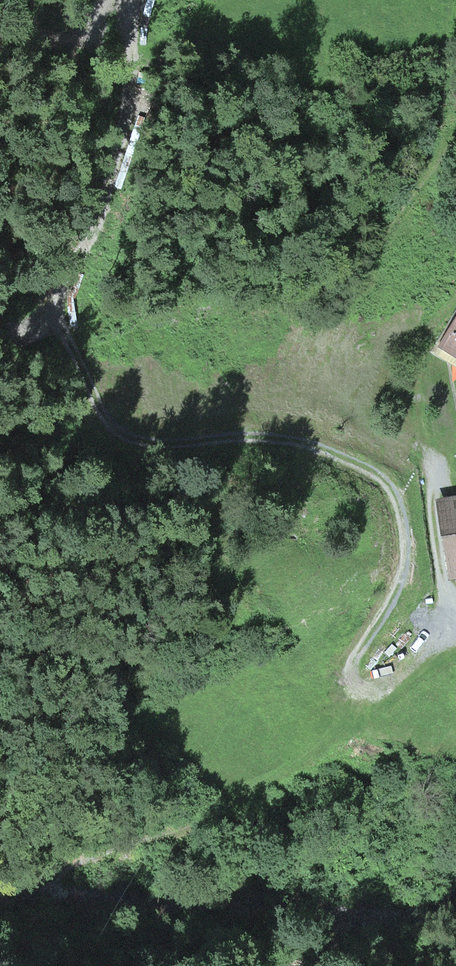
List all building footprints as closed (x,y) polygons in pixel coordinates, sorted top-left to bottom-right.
[(455,356),(455,318),(439,346),(455,356)] [(450,582),(455,581),(455,495),(435,499),(450,582)]
